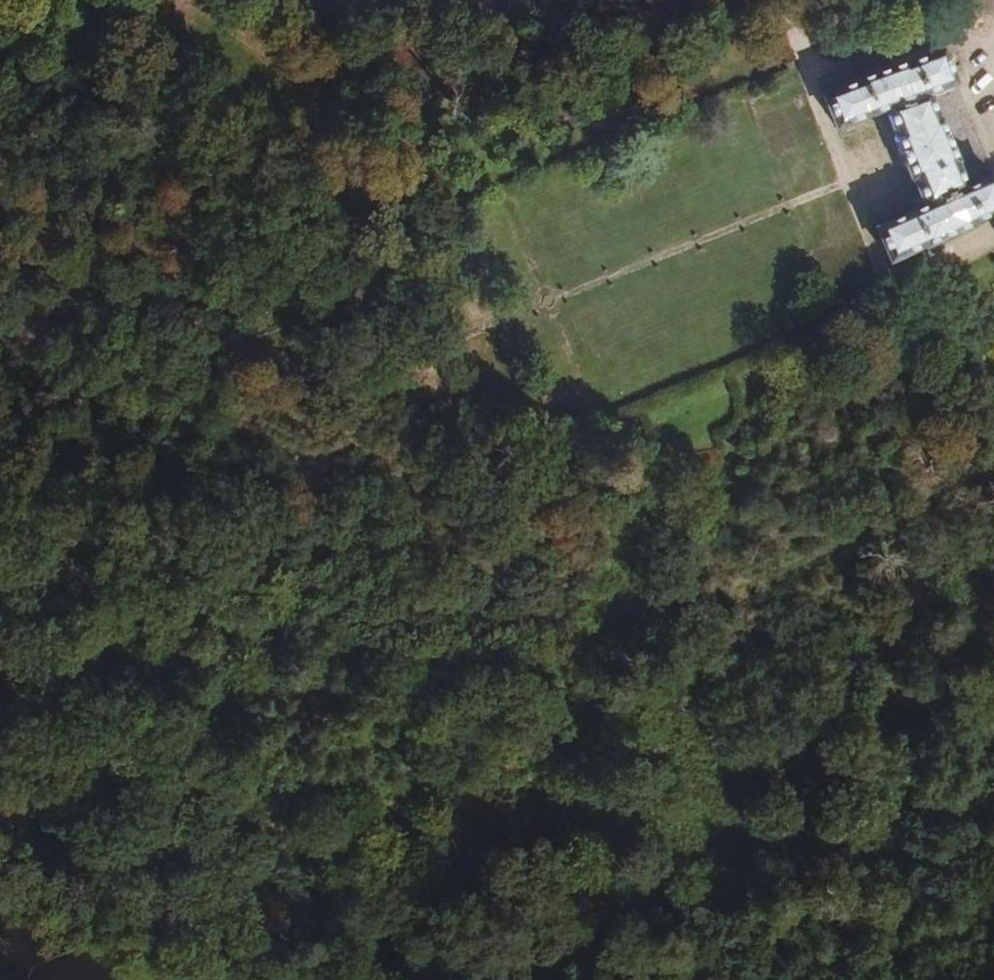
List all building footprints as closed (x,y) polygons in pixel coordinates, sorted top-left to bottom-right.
[(568,7),(611,4),(613,39),(659,38),(658,15),(674,13),(680,3),(680,0),(567,0),(568,7)] [(936,40),(818,91),(833,125),(873,108),(884,132),(877,135),(896,179),(902,177),(912,202),(869,221),(882,251),(993,203),(993,189),(986,170),(958,182),(948,158),(955,154),(937,112),(932,114),(921,89),(951,76),(936,40)]
